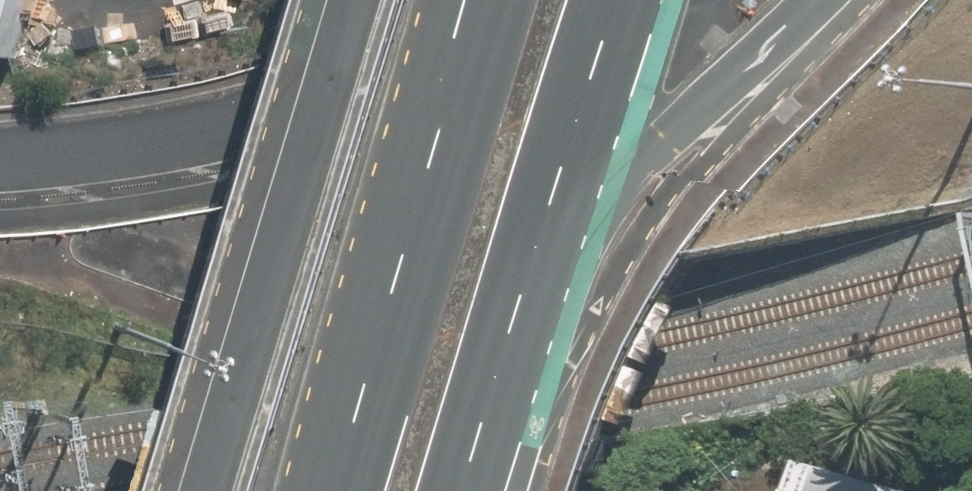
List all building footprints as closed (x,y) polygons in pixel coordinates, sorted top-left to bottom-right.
[(34,43),(47,0),(0,0),(0,40),(34,43)] [(789,457),(779,490),(904,490),(789,457)]
